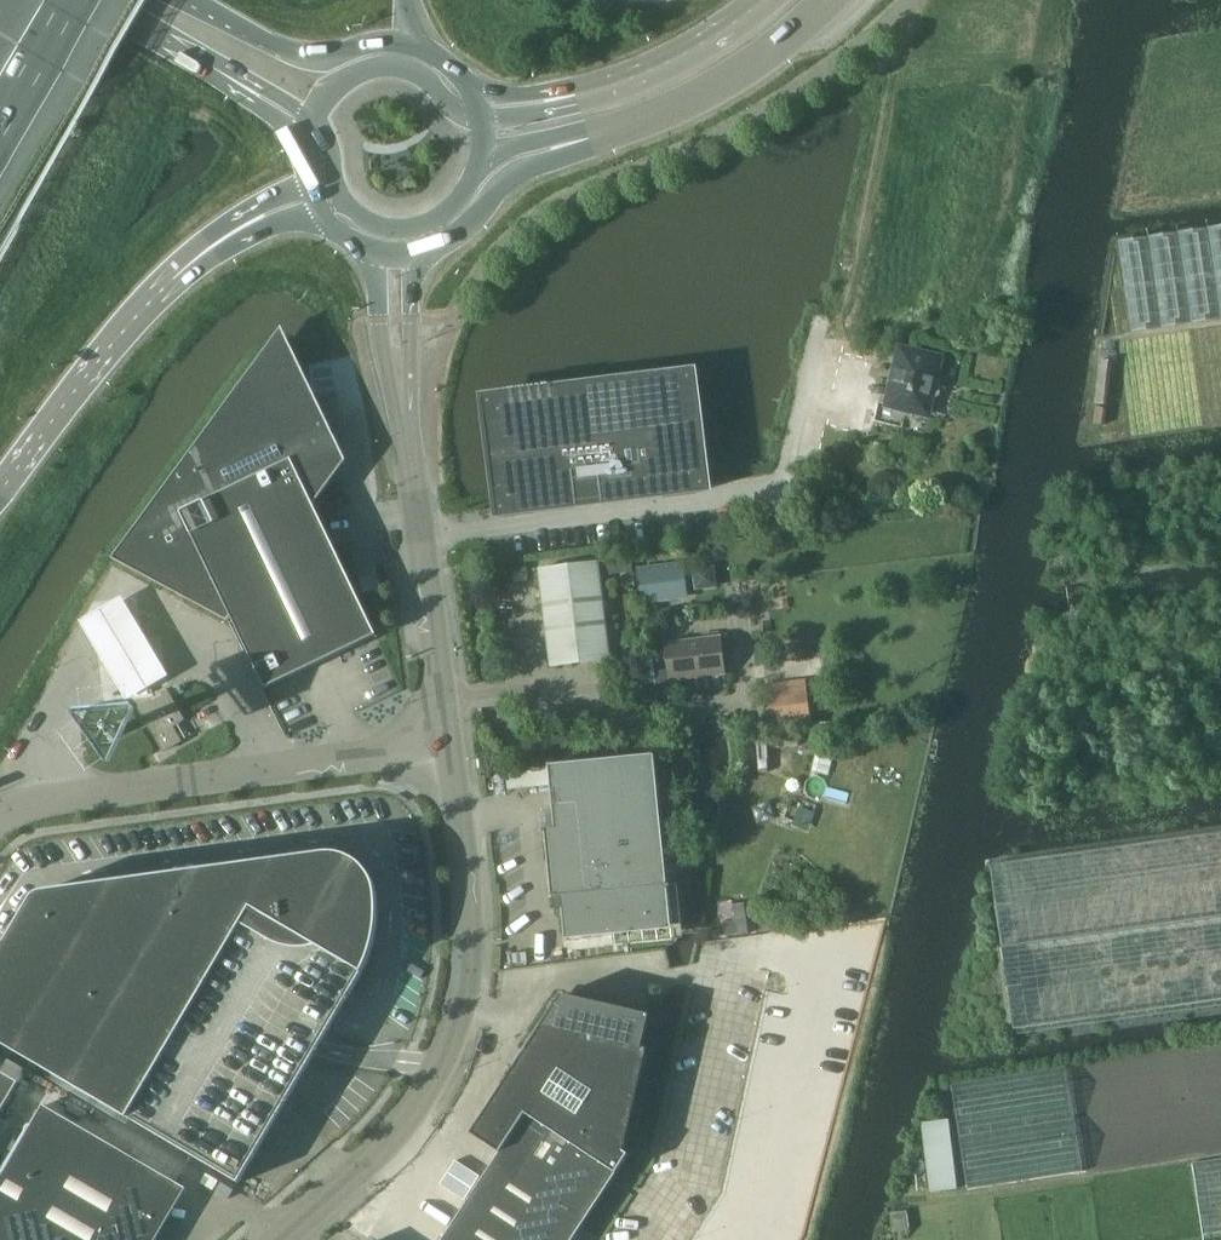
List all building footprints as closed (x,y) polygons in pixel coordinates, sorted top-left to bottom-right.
[(1220,319),(1220,226),(1119,241),(1133,332),(1220,319)] [(257,366),(250,375),(159,500),(319,477),(321,493),(345,460),(307,381),(302,372),(282,328),(257,366)] [(937,379),(942,358),(901,348),(888,404),(879,402),(875,422),(903,428),(907,414),(912,415),(913,411),(929,415),(933,396),(936,396),(939,394),(942,383),(940,379),(937,379)] [(495,519),(713,492),(711,470),(698,367),(479,393),(492,496),(495,519)] [(321,493),(319,477),(159,500),(117,558),(229,619),(231,615),(266,688),(377,635),(314,502),(321,493)] [(610,659),(598,562),(540,569),(552,666),(610,659)] [(684,562),(638,568),(642,604),(688,599),(684,562)] [(726,673),(721,635),(667,641),(668,651),(653,652),(657,681),(726,673)] [(809,720),(805,680),(762,684),(767,724),(809,720)] [(168,691),(151,701),(153,706),(156,710),(159,708),(173,700),(168,691)] [(173,700),(159,708),(164,718),(170,727),(172,725),(173,726),(184,719),(173,700)] [(153,706),(151,701),(140,707),(142,712),(153,706)] [(164,718),(159,708),(156,710),(153,706),(142,712),(150,726),(164,718)] [(164,718),(150,726),(156,735),(170,727),(164,718)] [(165,751),(182,741),(173,726),(172,725),(170,727),(156,735),(165,751)] [(817,746),(815,730),(767,734),(769,751),(817,746)] [(549,808),(545,813),(547,830),(546,830),(553,897),(555,914),(560,918),(561,918),(565,918),(567,939),(673,929),(656,754),(550,765),(550,767),(552,785),(552,787),(554,808),(549,808)] [(990,864),(1013,1029),(1220,999),(1220,832),(990,864)] [(377,930),(378,919),(379,909),(378,898),(376,885),(370,874),(362,864),(351,857),(338,853),(325,852),(45,890),(38,893),(33,898),(0,955),(0,1042),(240,1183),(319,1047),(335,1021),(365,970),(372,951),(377,930)] [(744,901),(733,903),(736,919),(738,933),(749,931),(744,901)] [(443,1239),(573,1239),(582,1226),(612,1181),(615,1176),(630,1154),(625,1151),(649,1049),(656,1016),(628,1010),(627,1012),(562,997),(544,1024),(472,1133),(501,1152),(443,1239)] [(20,1081),(0,1069),(0,1115),(20,1081)] [(44,1105),(0,1181),(0,1239),(156,1239),(186,1188),(44,1105)] [(929,1192),(956,1188),(947,1119),(920,1122),(923,1149),(925,1149),(929,1192)] [(1193,1163),(1204,1234),(1220,1232),(1220,1159),(1193,1163)] [(894,1232),(910,1230),(907,1210),(890,1212),(894,1232)]
